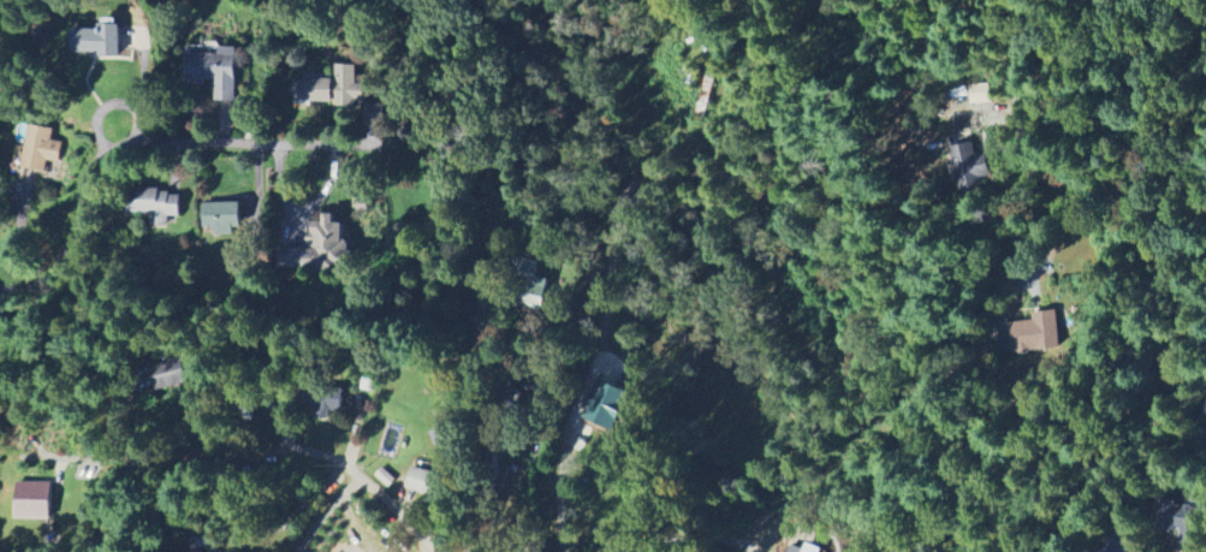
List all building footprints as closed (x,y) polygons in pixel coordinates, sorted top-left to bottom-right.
[(119,20),(98,19),(98,30),(71,29),(70,54),(118,56),(119,20)] [(237,49),(218,49),(218,56),(186,55),(185,85),(205,86),(205,81),(215,81),(215,102),(235,102),(237,49)] [(337,80),(293,81),(293,106),(365,105),(365,85),(358,85),(357,65),(336,65),(337,80)] [(971,105),(991,104),(991,85),(970,86),(971,105)] [(45,173),(47,162),(59,164),(62,143),(51,141),(53,130),(30,126),(22,169),(45,173)] [(177,219),(178,193),(129,191),(128,216),(152,217),(151,226),(166,226),(166,218),(177,219)] [(215,234),(241,234),(240,204),(201,205),(202,230),(215,230),(215,234)] [(291,274),(350,258),(340,223),(334,225),(331,213),(320,216),(322,221),(309,224),(312,233),(283,242),(288,258),(287,259),(291,274)] [(541,268),(526,262),(521,274),(532,279),(526,293),(542,301),(550,283),(536,277),(541,268)] [(1034,313),(1035,325),(1017,326),(1018,352),(1060,350),(1059,312),(1034,313)] [(445,496),(448,476),(410,469),(406,490),(445,496)] [(15,519),(49,520),(51,484),(16,483),(15,519)] [(1120,539),(1109,551),(1134,551),(1120,539)]
